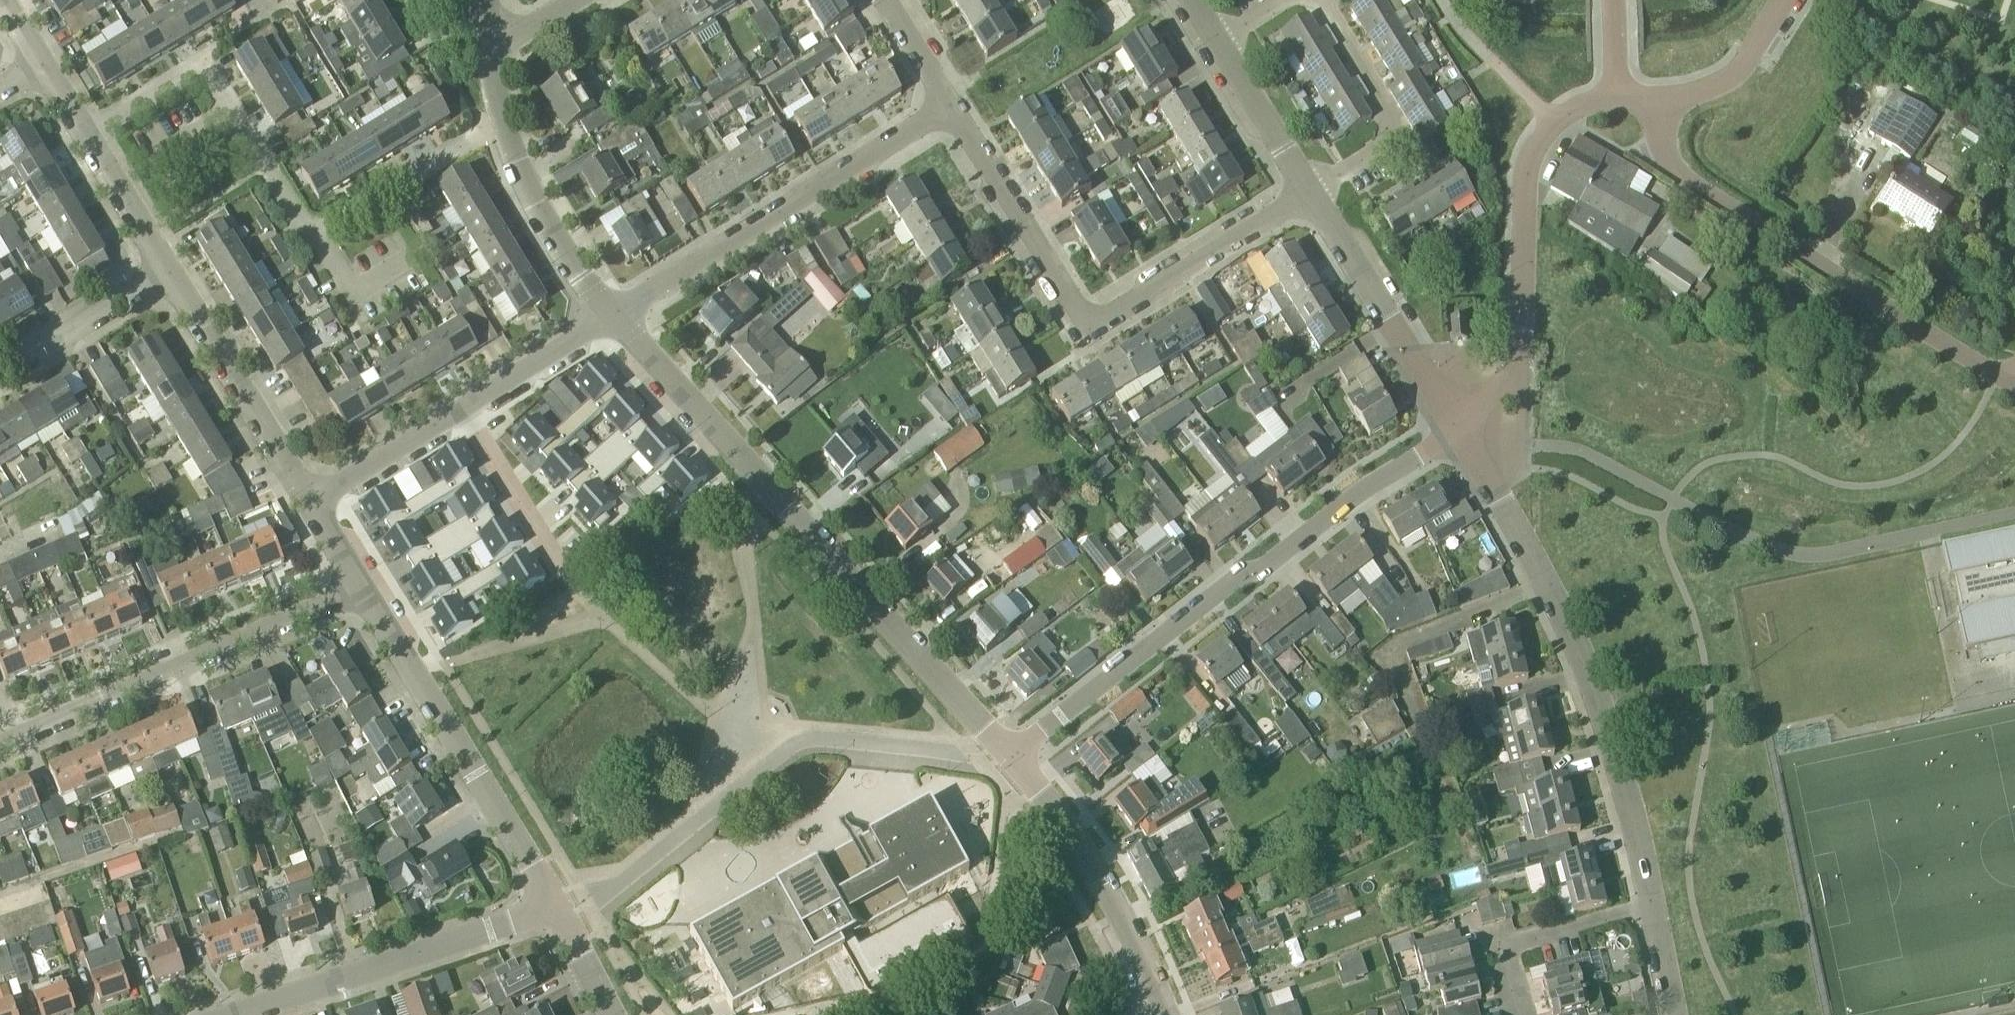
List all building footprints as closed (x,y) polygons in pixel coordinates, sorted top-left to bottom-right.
[(88,0),(50,0),(61,18),(68,28),(88,15),(95,10),(105,5),(105,4),(102,0),(88,0)] [(198,0),(189,0),(174,9),(191,37),(212,24),(198,0)] [(230,2),(228,0),(198,0),(212,24),(235,10),(230,2)] [(350,21),(378,4),(376,0),(338,0),(350,21)] [(701,0),(682,0),(674,5),(692,34),(700,48),(722,34),(714,20),(701,0)] [(714,20),(736,6),(732,0),(701,0),(714,20)] [(757,15),(766,9),(760,0),(748,0),(757,15)] [(830,0),(803,0),(810,12),(830,0)] [(843,0),(830,0),(810,12),(824,35),(854,17),(853,15),(852,16),(843,0)] [(980,0),(953,0),(960,12),(980,0)] [(974,35),(1002,17),(992,0),(980,0),(960,12),(974,35)] [(1046,0),(1033,0),(1041,13),(1046,20),(1055,14),(1046,0)] [(1065,0),(1053,0),(1060,12),(1069,6),(1065,0)] [(1350,8),(1366,34),(1393,17),(1383,0),(1363,0),(1350,8)] [(350,21),(364,43),(392,26),(378,4),(350,21)] [(692,34),(674,5),(652,19),(669,48),(692,34)] [(153,22),(170,50),(191,37),(174,9),(153,22)] [(766,9),(757,15),(751,19),(764,40),(765,40),(776,33),(780,31),(766,9)] [(88,15),(94,25),(102,21),(95,10),(88,15)] [(88,15),(68,28),(74,38),(94,25),(88,15)] [(1332,36),(1327,27),(1318,32),(1308,16),(1281,32),(1296,58),(1332,36)] [(986,56),(987,58),(1016,40),(1002,17),(974,35),(987,56),(986,56)] [(1393,17),(1366,34),(1382,59),(1420,36),(1415,28),(1404,35),(1393,17)] [(669,48),(652,19),(630,32),(630,31),(629,32),(647,62),(669,48)] [(131,35),(148,63),(170,50),(153,22),(131,35)] [(857,22),(840,33),(834,36),(844,51),(867,37),(857,22)] [(272,25),(234,48),(240,58),(235,62),(249,84),(276,67),(263,45),(278,36),(272,25)] [(392,26),(364,43),(377,65),(405,48),(392,26)] [(310,32),(316,42),(324,37),(318,27),(310,32)] [(1150,32),(1149,31),(1120,49),(1134,72),(1163,54),(1149,33),(1150,32)] [(794,61),(776,33),(765,40),(782,68),(794,61)] [(110,48),(127,76),(148,63),(131,35),(110,48)] [(1338,46),(1332,36),(1296,58),(1312,84),(1339,67),(1329,51),(1338,46)] [(1420,36),(1382,59),(1397,84),(1397,85),(1425,68),(1414,51),(1425,44),(1420,36)] [(323,53),(331,48),(324,37),(316,42),(323,53)] [(303,50),(310,61),(318,56),(311,45),(303,50)] [(817,56),(822,65),(837,56),(831,47),(817,56)] [(127,76),(110,48),(88,62),(105,90),(127,76)] [(1167,82),(1177,76),(1177,75),(1176,75),(1163,54),(1134,72),(1148,94),(1140,99),(1146,108),(1173,91),(1167,82)] [(1397,85),(1397,84),(1388,90),(1405,116),(1432,99),(1431,98),(1451,85),(1448,80),(1427,92),(1421,82),(1451,63),(1446,54),(1425,68),(1397,85)] [(817,56),(794,70),(801,80),(800,78),(822,65),(817,56)] [(336,74),(344,69),(337,59),(329,64),(336,74)] [(773,61),(756,72),(761,81),(778,70),(773,61)] [(883,64),(861,78),(878,107),(900,94),(902,93),(883,64)] [(389,71),(394,79),(404,73),(399,65),(389,71)] [(276,67),(249,84),(262,105),(289,88),(276,67)] [(1328,109),(1364,87),(1358,78),(1349,83),(1339,67),(1312,84),(1328,109)] [(1089,68),(1080,73),(1085,81),(1094,96),(1103,90),(1094,75),(1093,76),(1089,68)] [(744,70),(722,83),(728,93),(750,79),(744,70)] [(801,80),(794,70),(766,87),(772,98),(801,80)] [(379,78),(383,86),(394,79),(389,71),(379,78)] [(1081,103),(1081,104),(1089,99),(1076,76),(1062,85),(1075,107),(1081,103)] [(572,77),(543,95),(566,131),(580,122),(588,136),(616,118),(607,104),(594,112),(572,77)] [(838,92),(856,120),(878,107),(861,78),(838,92)] [(1469,94),(1462,82),(1446,92),(1453,104),(1469,94)] [(722,83),(700,97),(706,106),(728,93),(722,83)] [(1369,96),(1364,87),(1328,109),(1344,135),(1371,118),(1361,102),(1369,96)] [(289,88),(262,105),(275,127),(276,127),(282,137),(302,124),(297,114),(303,110),(289,88)] [(1094,96),(1108,118),(1113,126),(1130,116),(1116,93),(1105,100),(1101,92),(1103,91),(1103,90),(1094,96)] [(1908,157),(1918,142),(1936,117),(1896,91),(1869,133),(1908,157)] [(743,92),(727,102),(733,111),(748,101),(743,92)] [(838,92),(816,105),(834,134),(856,120),(838,92)] [(410,106),(427,134),(449,120),(432,93),(410,106)] [(1172,134),(1201,116),(1188,95),(1189,95),(1188,93),(1158,111),(1172,134)] [(364,104),(359,96),(349,103),(354,111),(364,104)] [(690,116),(704,107),(706,106),(700,97),(685,107),(690,116)] [(1089,99),(1081,104),(1104,141),(1117,133),(1114,127),(1108,130),(1089,99)] [(1432,99),(1405,116),(1420,142),(1459,118),(1453,109),(1442,116),(1432,99)] [(1008,120),(1021,141),(1050,123),(1036,100),(1006,118),(1007,120),(1008,120)] [(354,111),(349,103),(339,109),(344,117),(354,111)] [(813,147),(834,134),(816,105),(794,119),(794,120),(788,123),(799,140),(805,137),(812,149),(813,148),(813,147)] [(389,119),(406,147),(427,134),(410,106),(389,119)] [(706,114),(712,123),(726,115),(720,106),(708,114),(706,114)] [(708,114),(704,107),(690,116),(694,122),(683,129),(688,138),(712,123),(706,114),(708,114)] [(666,117),(660,108),(644,118),(650,127),(666,117)] [(1322,114),(1311,120),(1319,132),(1329,126),(1322,114)] [(1186,156),(1215,138),(1201,116),(1172,134),(1186,156)] [(316,130),(310,119),(302,124),(309,135),(316,130)] [(389,119),(367,132),(384,160),(406,147),(389,119)] [(635,179),(627,166),(647,154),(655,149),(638,122),(597,146),(605,160),(581,174),(598,202),(635,179)] [(1035,163),(1064,145),(1050,123),(1021,141),(1035,163)] [(302,124),(282,137),(289,147),(309,135),(302,124)] [(1,147),(14,168),(42,150),(30,129),(1,147)] [(777,130),(754,144),(772,173),(794,160),(795,159),(777,130)] [(384,160),(367,132),(346,145),(363,173),(384,160)] [(742,151),(732,157),(750,186),(772,173),(754,144),(747,134),(736,141),(742,151)] [(1192,166),(1199,178),(1228,160),(1215,138),(1186,156),(1175,162),(1181,172),(1192,166)] [(1640,199),(1646,191),(1651,180),(1638,172),(1578,138),(1550,188),(1578,203),(1568,223),(1627,261),(1642,234),(1644,236),(1659,210),(1640,199)] [(1119,141),(1128,156),(1131,161),(1140,156),(1130,139),(1125,142),(1123,139),(1119,141)] [(1120,161),(1128,156),(1119,141),(1110,146),(1120,161)] [(346,145),(324,158),(341,186),(363,173),(346,145)] [(1077,167),(1064,145),(1035,163),(1049,185),(1077,167)] [(655,149),(647,154),(655,167),(662,162),(655,149)] [(42,150),(14,168),(26,188),(55,171),(42,150)] [(1102,152),(1077,167),(1049,185),(1061,206),(1061,207),(1062,208),(1091,190),(1085,180),(1110,165),(1102,152)] [(750,186),(732,157),(710,171),(727,200),(750,186)] [(1474,193),(1452,157),(1442,163),(1448,172),(1432,182),(1448,209),(1474,193)] [(319,200),(341,186),(324,158),(302,172),(319,200)] [(1155,174),(1145,159),(1136,165),(1145,180),(1155,174)] [(1242,181),(1228,160),(1199,178),(1214,201),(1243,182),(1242,181)] [(1922,174),(1906,163),(1880,202),(1930,235),(1951,202),(1918,180),(1922,174)] [(467,170),(439,187),(452,209),(480,192),(467,170)] [(55,171),(26,188),(39,209),(68,192),(55,171)] [(706,213),(727,200),(710,171),(687,185),(705,215),(707,214),(706,213)] [(1146,211),(1147,211),(1155,205),(1136,174),(1127,179),(1141,202),(1140,203),(1146,211)] [(1160,202),(1169,197),(1178,191),(1170,178),(1161,183),(1160,182),(1151,187),(1160,202)] [(915,180),(885,198),(899,221),(928,203),(915,182),(916,181),(915,180)] [(1415,192),(1410,183),(1401,189),(1423,225),(1448,209),(1432,182),(1415,192)] [(1401,189),(1392,195),(1397,203),(1380,214),(1397,241),(1423,225),(1401,189)] [(51,230),(80,212),(68,192),(39,209),(51,230)] [(465,230),(493,214),(480,192),(452,209),(465,230)] [(657,222),(641,196),(619,209),(629,224),(613,234),(629,261),(653,246),(643,231),(657,222)] [(1174,225),(1183,219),(1169,197),(1160,202),(1174,225)] [(672,205),(675,210),(685,227),(698,220),(687,203),(684,198),(672,205)] [(405,210),(417,230),(428,223),(416,203),(405,210)] [(928,203),(899,221),(913,243),(942,225),(928,203)] [(1147,211),(1156,225),(1160,233),(1169,227),(1155,205),(1147,211)] [(1087,247),(1116,230),(1102,207),(1072,225),(1073,227),(1074,226),(1087,247)] [(0,210),(0,221),(8,215),(4,208),(0,210)] [(197,241),(210,263),(238,246),(225,224),(231,221),(225,211),(204,223),(210,233),(197,241)] [(80,212),(51,230),(64,250),(92,232),(80,212)] [(493,214),(465,230),(478,252),(506,235),(493,214)] [(0,221),(0,233),(15,224),(9,215),(0,221)] [(428,223),(417,230),(422,238),(433,231),(428,223)] [(15,224),(0,233),(0,239),(2,242),(20,232),(15,224)] [(942,225),(913,243),(927,265),(956,247),(942,225)] [(828,265),(837,259),(849,252),(835,230),(815,243),(828,265)] [(1116,230),(1087,247),(1100,269),(1099,269),(1100,271),(1130,252),(1116,230)] [(92,232),(64,250),(77,271),(78,271),(85,283),(112,268),(104,255),(105,254),(92,232)] [(439,233),(428,239),(433,248),(444,242),(439,233)] [(506,235),(478,252),(491,273),(519,256),(506,235)] [(271,242),(277,252),(285,247),(279,237),(271,242)] [(1658,254),(1654,251),(1639,272),(1683,302),(1684,299),(1699,309),(1711,290),(1701,284),(1713,266),(1669,237),(1658,254)] [(1437,248),(1431,238),(1418,246),(1425,256),(1437,248)] [(223,285),(251,268),(238,246),(210,263),(223,285)] [(1264,263),(1278,286),(1307,268),(1293,246),(1264,263)] [(284,262),(291,258),(285,247),(277,252),(284,262)] [(921,282),(932,275),(941,288),(970,270),(969,268),(956,247),(927,265),(916,272),(921,282)] [(805,248),(796,253),(806,269),(815,264),(805,248)] [(41,252),(24,262),(29,271),(46,261),(41,252)] [(818,269),(815,264),(806,269),(796,253),(785,260),(780,252),(757,266),(764,278),(787,265),(799,285),(804,282),(818,270),(818,269)] [(519,256),(491,273),(505,295),(533,278),(519,256)] [(437,263),(444,273),(451,268),(445,258),(437,263)] [(841,266),(837,259),(828,265),(842,287),(857,278),(848,262),(841,266)] [(46,261),(29,271),(46,298),(56,291),(45,272),(51,268),(46,261)] [(223,285),(236,306),(264,289),(251,268),(223,285)] [(451,268),(444,273),(450,283),(458,278),(451,268)] [(1283,314),(1321,290),(1307,268),(1278,286),(1269,292),(1283,314)] [(847,301),(844,298),(845,298),(823,274),(818,270),(804,282),(808,287),(807,289),(828,313),(835,307),(838,310),(847,301)] [(533,278),(505,295),(518,317),(546,300),(533,278)] [(297,285),(304,295),(312,290),(305,280),(297,285)] [(0,292),(0,300),(14,323),(35,310),(17,281),(0,292)] [(1209,282),(1196,290),(1217,324),(1226,318),(1230,316),(1209,282)] [(443,303),(452,297),(444,284),(434,289),(432,290),(439,302),(443,303)] [(739,285),(724,298),(700,319),(721,342),(753,312),(744,301),(749,296),(739,285)] [(951,305),(965,328),(994,310),(981,288),(982,288),(981,287),(951,305)] [(264,289),(236,306),(250,328),(277,311),(264,289)] [(312,290),(304,295),(310,305),(318,301),(312,290)] [(1306,330),(1334,312),(1321,290),(1283,314),(1278,317),(1292,338),(1306,330)] [(844,298),(847,301),(856,311),(862,306),(864,305),(852,291),(845,298),(844,298)] [(449,305),(459,323),(438,336),(455,364),(477,350),(487,344),(470,316),(464,306),(459,298),(449,305)] [(14,323),(0,300),(0,331),(14,323)] [(474,300),(464,306),(470,316),(480,310),(474,300)] [(250,328),(263,349),(290,332),(291,333),(301,326),(288,305),(277,311),(250,328)] [(405,307),(395,313),(399,321),(410,315),(405,307)] [(497,338),(480,310),(470,316),(487,344),(497,338)] [(979,350),(1008,332),(994,310),(965,328),(979,350)] [(1164,326),(1182,355),(1204,341),(1186,312),(1184,313),(1185,313),(1164,326)] [(1349,335),(1334,312),(1306,330),(1320,353),(1349,335)] [(399,321),(395,313),(384,319),(389,327),(399,321)] [(1453,341),(1467,340),(1465,316),(1451,317),(1453,341)] [(1231,347),(1248,336),(1241,323),(1232,329),(1230,326),(1222,331),(1231,347)] [(1142,340),(1160,369),(1182,355),(1164,326),(1142,340)] [(928,350),(937,345),(928,330),(918,335),(928,350)] [(777,405),(787,396),(792,402),(816,381),(790,352),(787,354),(767,331),(739,356),(759,379),(756,382),(777,405)] [(304,355),(291,333),(290,332),(263,349),(276,372),(282,368),(302,356),(304,355)] [(982,378),(984,377),(1021,354),(1008,332),(979,350),(968,356),(982,378)] [(438,336),(416,349),(433,377),(455,364),(438,336)] [(1248,336),(1231,347),(1243,366),(1245,369),(1262,358),(1248,336)] [(140,376),(169,359),(157,338),(128,356),(140,376)] [(355,344),(360,352),(370,346),(365,338),(355,344)] [(1120,354),(1137,383),(1160,369),(1142,340),(1120,354)] [(937,345),(928,350),(941,373),(950,367),(937,345)] [(412,390),(433,377),(416,349),(395,362),(412,390)] [(1021,354),(984,377),(998,400),(1036,376),(1035,375),(1034,375),(1021,354)] [(1120,354),(1098,368),(1115,396),(1137,383),(1120,354)] [(282,368),(287,377),(308,365),(302,356),(282,368)] [(1347,385),(1372,370),(1363,356),(1339,371),(1347,385)] [(153,397),(182,380),(169,359),(140,376),(153,397)] [(1222,370),(1216,361),(1201,370),(1207,379),(1222,370)] [(391,403),(374,375),(362,382),(350,362),(340,369),(352,388),(369,416),(391,403)] [(395,362),(374,375),(391,403),(412,390),(395,362)] [(287,377),(294,388),(315,376),(308,365),(287,377)] [(1115,396),(1098,368),(1075,381),(1093,410),(1115,396)] [(605,408),(586,425),(596,436),(631,406),(621,394),(631,386),(616,369),(590,391),(605,408)] [(1258,372),(1249,377),(1258,392),(1267,387),(1258,372)] [(1199,384),(1194,375),(1179,384),(1184,393),(1199,384)] [(321,386),(315,376),(294,388),(300,398),(321,386)] [(102,388),(107,396),(124,386),(120,378),(102,388)] [(949,399),(957,393),(948,378),(939,383),(949,399)] [(182,380),(153,397),(165,417),(194,400),(182,380)] [(1347,399),(1354,410),(1370,436),(1396,420),(1382,397),(1386,394),(1378,380),(1362,390),(1347,399)] [(1093,410),(1075,381),(1054,394),(1052,395),(1070,424),(1093,410)] [(85,421),(97,414),(84,393),(73,400),(61,382),(41,394),(58,423),(79,410),(85,421)] [(556,382),(547,390),(556,400),(565,391),(556,382)] [(130,395),(124,386),(107,396),(113,406),(130,395)] [(300,398),(306,408),(327,396),(321,386),(300,398)] [(333,406),(339,417),(347,430),(369,416),(352,388),(330,402),(333,406)] [(1157,398),(1162,407),(1177,398),(1172,389),(1157,398)] [(549,393),(542,399),(550,408),(558,402),(549,393)] [(959,416),(963,423),(965,427),(966,426),(967,427),(975,422),(972,417),(957,393),(949,399),(959,416)] [(1256,419),(1278,406),(1269,393),(1248,405),(1256,419)] [(58,423),(41,394),(20,407),(38,435),(58,423)] [(327,396),(306,408),(313,419),(333,406),(330,402),(327,396)] [(194,400),(165,417),(178,438),(207,421),(194,400)] [(632,440),(613,457),(623,468),(659,438),(649,426),(658,418),(644,401),(618,423),(632,440)] [(1173,410),(1182,421),(1194,412),(1186,401),(1173,410)] [(1140,421),(1155,411),(1150,402),(1134,412),(1140,421)] [(333,406),(313,419),(319,429),(339,417),(333,406)] [(17,447),(38,435),(20,407),(0,419),(17,447)] [(1127,416),(1111,426),(1116,435),(1133,425),(1127,416)] [(869,417),(863,422),(849,434),(849,433),(824,454),(844,477),(882,444),(871,431),(877,426),(869,417)] [(1287,436),(1276,445),(1304,481),(1324,465),(1321,461),(1334,451),(1308,418),(1287,435),(1287,436)] [(17,447),(0,419),(0,458),(17,447)] [(132,437),(150,427),(145,419),(127,430),(132,437)] [(190,458),(219,441),(207,421),(178,438),(190,458)] [(552,424),(526,446),(541,463),(550,455),(560,467),(596,437),(586,425),(566,441),(552,424)] [(984,445),(980,439),(973,430),(970,426),(932,451),(947,473),(957,467),(955,465),(984,445)] [(137,446),(155,436),(150,427),(132,437),(137,446)] [(1099,455),(1115,445),(1110,436),(1094,446),(1099,455)] [(80,459),(88,455),(89,455),(78,437),(70,442),(80,459)] [(659,438),(623,468),(634,480),(653,464),(667,481),(693,459),(678,442),(669,450),(659,438)] [(1235,440),(1225,448),(1224,449),(1240,469),(1251,461),(1235,440)] [(219,441),(190,458),(214,499),(220,496),(243,487),(229,464),(232,462),(219,441)] [(1207,451),(1229,478),(1240,469),(1224,449),(1225,448),(1219,441),(1207,451)] [(70,442),(61,448),(71,465),(80,459),(70,442)] [(1284,496),(1304,481),(1276,445),(1256,460),(1284,496)] [(579,456),(554,479),(568,495),(578,487),(588,499),(623,469),(613,457),(594,473),(579,456)] [(33,457),(26,462),(36,479),(44,474),(33,457)] [(27,484),(36,479),(26,462),(17,468),(27,484)] [(145,475),(150,482),(167,472),(162,464),(145,475)] [(419,464),(409,470),(414,479),(424,472),(419,464)] [(446,500),(425,514),(433,527),(473,502),(464,489),(475,483),(463,464),(434,481),(446,500)] [(1154,497),(1174,521),(1184,513),(1147,464),(1135,473),(1154,497)] [(623,469),(588,499),(598,511),(588,519),(603,536),(606,533),(611,539),(622,530),(616,524),(629,514),(614,497),(633,480),(623,469)] [(686,470),(651,500),(661,512),(680,496),(694,513),(720,490),(706,474),(696,482),(686,470)] [(1028,489),(1024,470),(1009,473),(1013,492),(1028,489)] [(409,471),(394,479),(401,490),(415,481),(409,471)] [(167,472),(150,482),(155,491),(173,481),(167,472)] [(906,502),(910,507),(886,527),(906,550),(931,529),(920,516),(941,499),(928,483),(906,502)] [(1234,485),(1212,502),(1237,533),(1259,515),(1241,492),(1240,492),(1234,485)] [(226,510),(248,500),(243,487),(220,496),(226,510)] [(1435,490),(1434,487),(1408,503),(1424,529),(1435,547),(1461,532),(1458,527),(1474,518),(1465,502),(1448,512),(1442,502),(1445,501),(1446,495),(1443,490),(1438,488),(1435,490)] [(636,489),(624,500),(633,511),(645,500),(636,489)] [(1174,521),(1154,497),(1142,507),(1161,532),(1174,521)] [(231,521),(253,511),(248,500),(226,510),(231,521)] [(468,536),(447,550),(455,563),(495,538),(487,525),(497,519),(486,500),(457,517),(468,536)] [(1214,551),(1237,533),(1212,502),(1190,520),(1214,551)] [(1424,529),(1408,503),(1383,518),(1399,544),(1424,529)] [(210,518),(203,504),(182,513),(184,520),(188,528),(210,518)] [(391,508),(363,526),(374,545),(385,538),(393,552),(433,527),(425,514),(403,527),(391,508)] [(68,516),(57,520),(66,539),(76,535),(68,516)] [(284,563),(279,552),(300,542),(284,516),(277,520),(282,528),(248,543),(261,573),(284,563)] [(190,533),(188,528),(184,520),(172,525),(178,539),(190,533)] [(961,524),(944,537),(951,545),(967,531),(961,524)] [(1949,578),(1953,577),(1961,611),(1956,612),(1964,652),(2014,641),(2014,529),(1942,545),(1949,578)] [(84,554),(76,535),(66,539),(54,545),(62,564),(84,554)] [(495,538),(455,563),(463,576),(485,563),(497,582),(525,564),(514,545),(503,552),(495,538)] [(1101,579),(1105,576),(1117,567),(1094,538),(1079,550),(1087,561),(1101,579)] [(1167,538),(1145,555),(1144,556),(1169,587),(1192,568),(1167,538)] [(1035,539),(1002,562),(1012,577),(1046,554),(1035,539)] [(1354,540),(1332,557),(1359,591),(1381,617),(1384,621),(1388,636),(1424,622),(1415,597),(1412,590),(1399,598),(1391,587),(1390,587),(1383,578),(1370,588),(1357,573),(1372,561),(1354,540)] [(248,543),(225,553),(238,583),(261,573),(248,543)] [(414,544),(385,562),(397,581),(407,574),(415,588),(455,563),(447,550),(425,563),(414,544)] [(31,554),(39,573),(62,564),(54,545),(31,554)] [(1169,587),(1144,556),(1139,549),(1123,562),(1126,565),(1120,570),(1127,579),(1126,580),(1145,605),(1169,587)] [(203,562),(216,593),(238,583),(225,553),(203,562)] [(16,583),(17,583),(39,573),(31,554),(8,564),(16,583)] [(975,578),(955,557),(945,566),(944,566),(924,583),(944,605),(975,578)] [(1359,591),(1332,557),(1309,575),(1336,608),(1359,591)] [(203,562),(180,572),(193,603),(216,593),(203,562)] [(138,568),(155,608),(167,604),(170,612),(193,603),(180,572),(159,581),(151,563),(138,568)] [(423,601),(413,607),(424,626),(453,609),(442,589),(463,576),(455,563),(415,588),(423,601)] [(8,564),(0,568),(0,590),(16,583),(8,564)] [(100,591),(106,604),(119,634),(142,624),(139,616),(151,610),(143,592),(136,575),(100,591)] [(517,575),(478,599),(486,613),(507,599),(519,618),(548,600),(536,582),(526,588),(517,575)] [(1453,593),(1461,609),(1489,598),(1481,580),(1453,593)] [(1287,592),(1265,610),(1293,646),(1304,637),(1293,623),(1305,614),(1287,592)] [(1415,597),(1424,622),(1437,617),(1427,592),(1415,597)] [(987,611),(986,610),(965,629),(986,653),(1007,634),(1006,633),(1021,620),(1002,598),(987,611)] [(446,637),(435,644),(447,663),(476,645),(464,626),(486,613),(478,600),(438,624),(446,637)] [(96,644),(119,634),(106,604),(83,614),(96,644)] [(56,611),(61,623),(74,654),(96,644),(83,614),(71,619),(66,607),(56,611)] [(1293,646),(1265,610),(1242,628),(1248,635),(1237,644),(1277,695),(1278,694),(1286,704),(1300,693),(1292,683),(1288,685),(1273,666),(1272,663),(1282,655),(1293,646)] [(1344,642),(1328,621),(1328,622),(1318,610),(1307,619),(1317,631),(1333,651),(1344,642)] [(1027,642),(1049,625),(1040,613),(1018,630),(1027,642)] [(1328,621),(1344,642),(1355,634),(1339,613),(1328,621)] [(11,632),(16,643),(28,673),(51,664),(38,633),(33,622),(11,632)] [(61,623),(38,633),(51,664),(74,654),(61,623)] [(1488,661),(1521,653),(1513,625),(1481,633),(1488,661)] [(1022,651),(1028,658),(1007,676),(1026,698),(1047,680),(1049,682),(1061,672),(1048,658),(1055,652),(1040,635),(1022,651)] [(1452,646),(1448,635),(1406,651),(1410,663),(1452,646)] [(6,683),(28,673),(16,643),(0,650),(0,669),(6,683)] [(324,657),(328,663),(321,667),(327,677),(305,690),(299,680),(286,688),(296,705),(294,706),(297,712),(358,675),(344,653),(339,656),(333,644),(332,643),(331,644),(327,646),(324,657)] [(1236,691),(1251,679),(1223,643),(1197,663),(1216,687),(1227,701),(1238,693),(1236,691)] [(1065,667),(1065,668),(1075,681),(1096,665),(1085,651),(1065,667)] [(1466,695),(1469,707),(1494,701),(1491,689),(1527,679),(1521,653),(1488,661),(1475,665),(1482,691),(1466,695)] [(285,719),(281,711),(266,675),(237,687),(250,718),(259,737),(288,725),(285,719)] [(325,712),(342,701),(348,711),(371,697),(358,675),(297,712),(301,720),(303,719),(314,713),(323,708),(325,712)] [(250,718),(237,687),(211,698),(224,729),(250,718)] [(1108,712),(1118,725),(1137,710),(1142,717),(1152,709),(1137,690),(1108,712)] [(1498,741),(1514,736),(1547,728),(1540,701),(1497,713),(1494,701),(1469,707),(1472,719),(1491,714),(1498,741)] [(1399,717),(1391,702),(1362,718),(1377,745),(1405,730),(1398,717),(1399,717)] [(285,719),(288,725),(297,743),(310,737),(309,733),(310,732),(303,719),(301,720),(297,712),(294,706),(281,711),(285,719)] [(175,750),(198,740),(185,710),(162,720),(175,750)] [(1259,744),(1260,743),(1234,711),(1221,721),(1248,754),(1251,751),(1259,744)] [(162,720),(140,730),(158,772),(180,763),(175,750),(162,720)] [(309,733),(310,737),(311,736),(317,747),(338,734),(330,720),(310,732),(309,733)] [(345,764),(346,766),(350,772),(399,743),(385,720),(363,735),(369,746),(354,755),(356,757),(345,764)] [(1285,738),(1293,750),(1311,739),(1301,726),(1285,738)] [(1554,755),(1547,728),(1514,736),(1522,764),(1554,755)] [(117,739),(130,770),(135,781),(158,772),(140,730),(117,739)] [(1113,731),(1079,759),(1099,783),(1122,765),(1110,750),(1121,741),(1113,731)] [(338,734),(317,747),(324,761),(347,747),(338,734)] [(117,739),(94,749),(108,780),(130,770),(117,739)] [(1259,744),(1251,751),(1262,764),(1281,749),(1275,741),(1264,751),(1259,744)] [(418,776),(399,743),(350,772),(335,781),(340,790),(366,774),(380,798),(418,776)] [(94,749),(72,759),(90,802),(113,792),(108,780),(94,749)] [(216,756),(224,779),(236,818),(257,811),(264,804),(261,796),(253,795),(247,776),(240,778),(232,751),(216,756)] [(216,756),(204,760),(211,783),(224,779),(216,756)] [(81,809),(91,805),(90,802),(72,759),(49,769),(63,799),(74,794),(81,809)] [(1493,771),(1496,783),(1520,777),(1517,765),(1493,771)] [(346,766),(332,774),(335,781),(350,772),(346,766)] [(1496,783),(1499,793),(1499,794),(1515,790),(1517,798),(1523,797),(1528,816),(1529,815),(1573,804),(1566,777),(1523,788),(1520,777),(1496,783)] [(50,799),(38,804),(27,778),(4,788),(17,818),(20,826),(23,832),(57,817),(50,799)] [(1147,840),(1148,839),(1181,819),(1210,802),(1195,781),(1170,800),(1160,788),(1153,778),(1140,788),(1140,787),(1116,805),(1135,830),(1139,827),(1147,840)] [(425,787),(394,806),(403,820),(391,826),(400,840),(442,814),(425,787)] [(0,790),(0,826),(17,818),(4,788),(0,790)] [(930,800),(690,933),(733,1010),(845,948),(841,941),(969,870),(930,800)] [(146,808),(147,811),(157,834),(158,836),(180,828),(176,816),(172,805),(158,811),(155,804),(146,808)] [(374,804),(355,815),(364,831),(384,820),(374,804)] [(1529,815),(1533,828),(1544,825),(1548,840),(1580,831),(1573,804),(1529,815)] [(200,808),(176,816),(180,828),(181,828),(185,836),(208,828),(200,808)] [(157,834),(147,811),(124,820),(133,843),(157,834)] [(254,817),(242,822),(243,826),(240,828),(256,875),(272,869),(254,817)] [(1474,821),(1476,828),(1490,825),(1488,817),(1474,821)] [(1127,854),(1142,882),(1157,875),(1150,862),(1160,857),(1161,860),(1179,851),(1184,860),(1198,853),(1208,848),(1202,836),(1196,825),(1186,830),(1181,819),(1148,839),(1150,842),(1127,854)] [(133,843),(124,820),(101,828),(107,841),(111,851),(133,843)] [(227,826),(209,832),(216,854),(234,848),(227,826)] [(67,838),(76,862),(111,851),(107,841),(85,848),(80,834),(67,838)] [(76,862),(67,838),(53,843),(62,867),(76,862)] [(373,855),(380,868),(406,852),(398,839),(373,855)] [(1518,847),(1522,859),(1546,852),(1543,840),(1518,847)] [(417,870),(410,859),(406,852),(380,868),(391,886),(389,887),(394,897),(421,880),(433,899),(447,890),(444,885),(470,869),(456,846),(428,863),(417,870)] [(1567,888),(1599,880),(1592,853),(1572,858),(1568,846),(1546,852),(1522,859),(1525,871),(1540,867),(1540,868),(1543,867),(1550,892),(1567,888)] [(326,851),(311,856),(312,861),(308,862),(313,876),(332,870),(326,851)] [(1157,875),(1142,882),(1151,899),(1175,886),(1207,870),(1198,853),(1184,860),(1179,851),(1161,860),(1160,857),(1150,862),(1157,875)] [(8,858),(16,882),(29,877),(21,853),(8,858)] [(313,876),(308,862),(305,855),(281,864),(290,889),(315,880),(313,876)] [(16,882),(8,858),(0,861),(0,877),(3,886),(16,882)] [(119,860),(106,865),(112,882),(126,878),(119,860)] [(347,920),(375,911),(367,884),(366,885),(359,864),(347,868),(354,889),(338,894),(347,920)] [(236,872),(242,892),(256,887),(250,868),(236,872)] [(1222,893),(1239,885),(1240,884),(1248,881),(1244,873),(1236,877),(1222,883),(1220,879),(1207,885),(1213,897),(1222,893)] [(1606,907),(1599,880),(1567,888),(1574,915),(1606,907)] [(220,905),(213,884),(206,887),(207,891),(201,893),(207,910),(220,905)] [(1239,885),(1222,893),(1226,905),(1244,897),(1239,885)] [(1340,910),(1333,894),(1332,891),(1303,904),(1311,921),(1340,910)] [(1500,896),(1487,900),(1493,923),(1507,919),(1500,896)] [(290,939),(319,930),(311,908),(310,908),(307,898),(280,907),(290,939)] [(1487,900),(1478,903),(1476,904),(1482,926),(1493,923),(1487,900)] [(40,906),(48,928),(58,925),(55,917),(50,902),(40,906)] [(238,957),(264,948),(254,918),(253,918),(248,903),(238,906),(244,921),(228,927),(238,957)] [(1226,926),(1221,916),(1216,904),(1185,917),(1189,926),(1185,927),(1191,942),(1226,926)] [(30,909),(37,931),(48,928),(40,906),(30,909)] [(19,912),(27,935),(37,931),(30,909),(19,912)] [(27,935),(19,912),(9,916),(17,938),(27,935)] [(55,917),(58,925),(69,957),(84,952),(71,912),(55,917)] [(153,932),(146,912),(120,921),(127,941),(153,932)] [(422,914),(410,921),(413,928),(426,921),(422,914)] [(9,916),(0,919),(0,923),(6,941),(17,938),(9,916)] [(238,957),(228,927),(213,932),(208,917),(198,920),(203,935),(202,936),(213,966),(238,957)] [(1205,964),(1236,950),(1249,945),(1248,944),(1266,938),(1280,933),(1274,919),(1259,925),(1260,926),(1231,938),(1226,926),(1191,942),(1198,958),(1202,956),(1205,964)] [(156,985),(185,975),(175,945),(174,946),(168,928),(157,932),(163,950),(146,955),(156,985)] [(1248,944),(1249,945),(1253,955),(1269,949),(1273,957),(1288,951),(1280,933),(1266,938),(1248,944)] [(1457,933),(1417,944),(1413,945),(1421,976),(1426,975),(1470,962),(1465,943),(1460,945),(1457,933)] [(1080,970),(1072,953),(1064,937),(1038,949),(1049,973),(1044,987),(1063,994),(1062,993),(1066,982),(1064,981),(1065,977),(1080,970)] [(101,1004),(129,994),(126,982),(131,981),(117,940),(105,944),(107,949),(84,957),(101,1004)] [(7,948),(15,973),(20,986),(33,982),(20,944),(7,948)] [(6,947),(0,949),(0,975),(1,978),(15,973),(7,948),(6,947)] [(1236,950),(1205,964),(1216,987),(1250,972),(1245,959),(1241,961),(1236,950)] [(1589,955),(1585,956),(1544,967),(1548,979),(1543,980),(1548,1000),(1608,983),(1599,953),(1589,955)] [(1367,974),(1361,956),(1338,963),(1342,973),(1338,974),(1343,987),(1355,983),(1354,979),(1367,974)] [(483,989),(484,991),(486,991),(494,1008),(507,1001),(510,1001),(536,987),(524,962),(508,970),(505,966),(480,979),(485,988),(483,989)] [(1475,982),(1470,962),(1426,975),(1431,994),(1441,991),(1475,982)] [(66,987),(61,974),(49,978),(50,982),(32,989),(41,1014),(68,1014),(75,1013),(66,987)] [(1475,982),(1441,991),(1446,1009),(1438,1011),(1439,1014),(1475,1014),(1479,1014),(1476,1002),(1481,1001),(1475,982)] [(1597,990),(1609,987),(1608,983),(1548,1000),(1552,1014),(1604,1014),(1597,990)] [(12,1003),(11,1003),(5,985),(0,987),(0,1014),(16,1014),(12,1003)] [(1063,994),(1044,987),(1039,1001),(1024,1008),(1028,1014),(1056,1014),(1053,1009),(1055,1005),(1057,1006),(1061,994),(1063,995),(1063,994)] [(428,988),(403,997),(410,1014),(437,1014),(428,988)] [(1222,1014),(1300,1014),(1296,1002),(1268,1012),(1262,995),(1247,1000),(1248,1004),(1221,1012),(1222,1014)] [(516,1012),(510,1001),(507,1001),(494,1008),(479,1014),(509,1014),(516,1012)] [(1382,1007),(1385,1014),(1404,1014),(1399,1002),(1395,1004),(1395,1003),(1382,1007)] [(1024,1008),(1015,1012),(1012,1006),(992,1014),(1028,1014),(1024,1008)]
